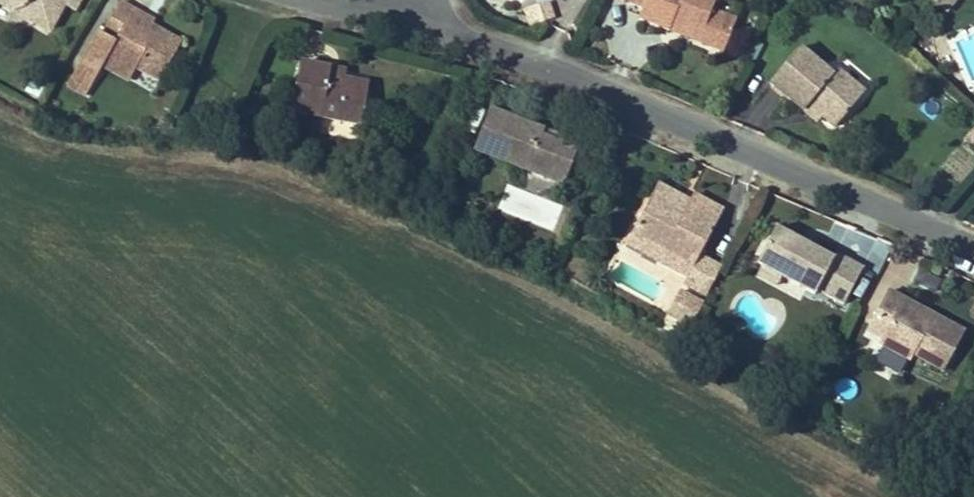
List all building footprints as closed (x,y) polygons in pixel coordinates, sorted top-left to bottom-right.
[(1,2),(48,27),(56,14),(63,18),(72,1),(71,0),(1,0),(1,2)] [(657,3),(689,17),(692,9),(721,21),(730,0),(658,0),(657,3)] [(731,0),(730,0),(721,21),(692,9),(689,17),(731,35),(744,5),(731,0)] [(106,70),(115,52),(166,79),(186,42),(136,15),(139,9),(125,2),(110,31),(103,28),(86,59),(106,70)] [(55,31),(63,18),(56,14),(48,27),(55,31)] [(848,61),(816,34),(788,67),(822,96),(827,89),(841,101),(854,112),(880,81),(852,56),(848,61)] [(311,61),(305,110),(379,118),(383,78),(357,75),(342,73),(343,65),(311,61)] [(357,66),(343,65),(342,73),(357,75),(357,66)] [(827,89),(822,96),(836,108),(841,101),(827,89)] [(561,116),(506,96),(491,136),(572,165),(584,159),(595,128),(576,121),(574,128),(559,122),(561,116)] [(576,121),(561,116),(559,122),(574,128),(576,121)] [(676,169),(671,180),(703,197),(708,187),(676,169)] [(727,281),(741,253),(719,241),(742,198),(712,181),(708,187),(703,197),(671,180),(650,220),(682,237),(678,246),(708,263),(704,269),(727,281)] [(505,187),(498,212),(556,228),(563,202),(505,187)] [(850,245),(795,215),(777,250),(782,253),(800,263),(832,280),(835,274),(860,288),(879,253),(853,239),(850,245)] [(645,229),(678,246),(682,237),(650,220),(645,229)] [(800,263),(782,253),(777,263),(795,272),(800,263)] [(908,278),(893,306),(908,314),(902,326),(899,331),(929,346),(932,341),(964,358),(973,339),(973,314),(908,278)] [(908,314),(893,306),(886,318),(902,326),(908,314)]
